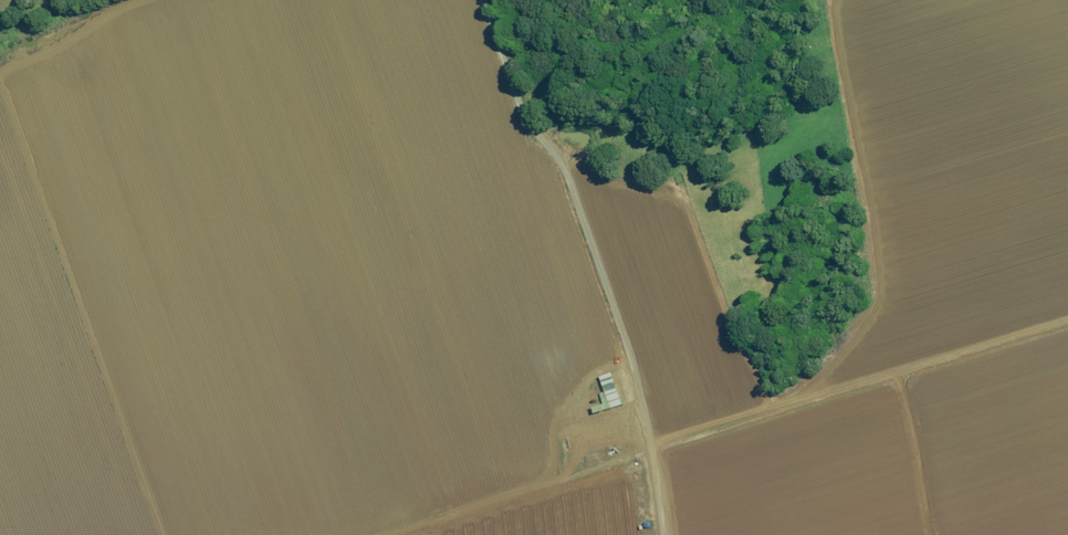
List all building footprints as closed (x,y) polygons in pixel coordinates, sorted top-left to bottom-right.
[(593,407),(595,413),(623,404),(614,372),(601,375),(606,391),(601,393),(604,403),(593,407)]
